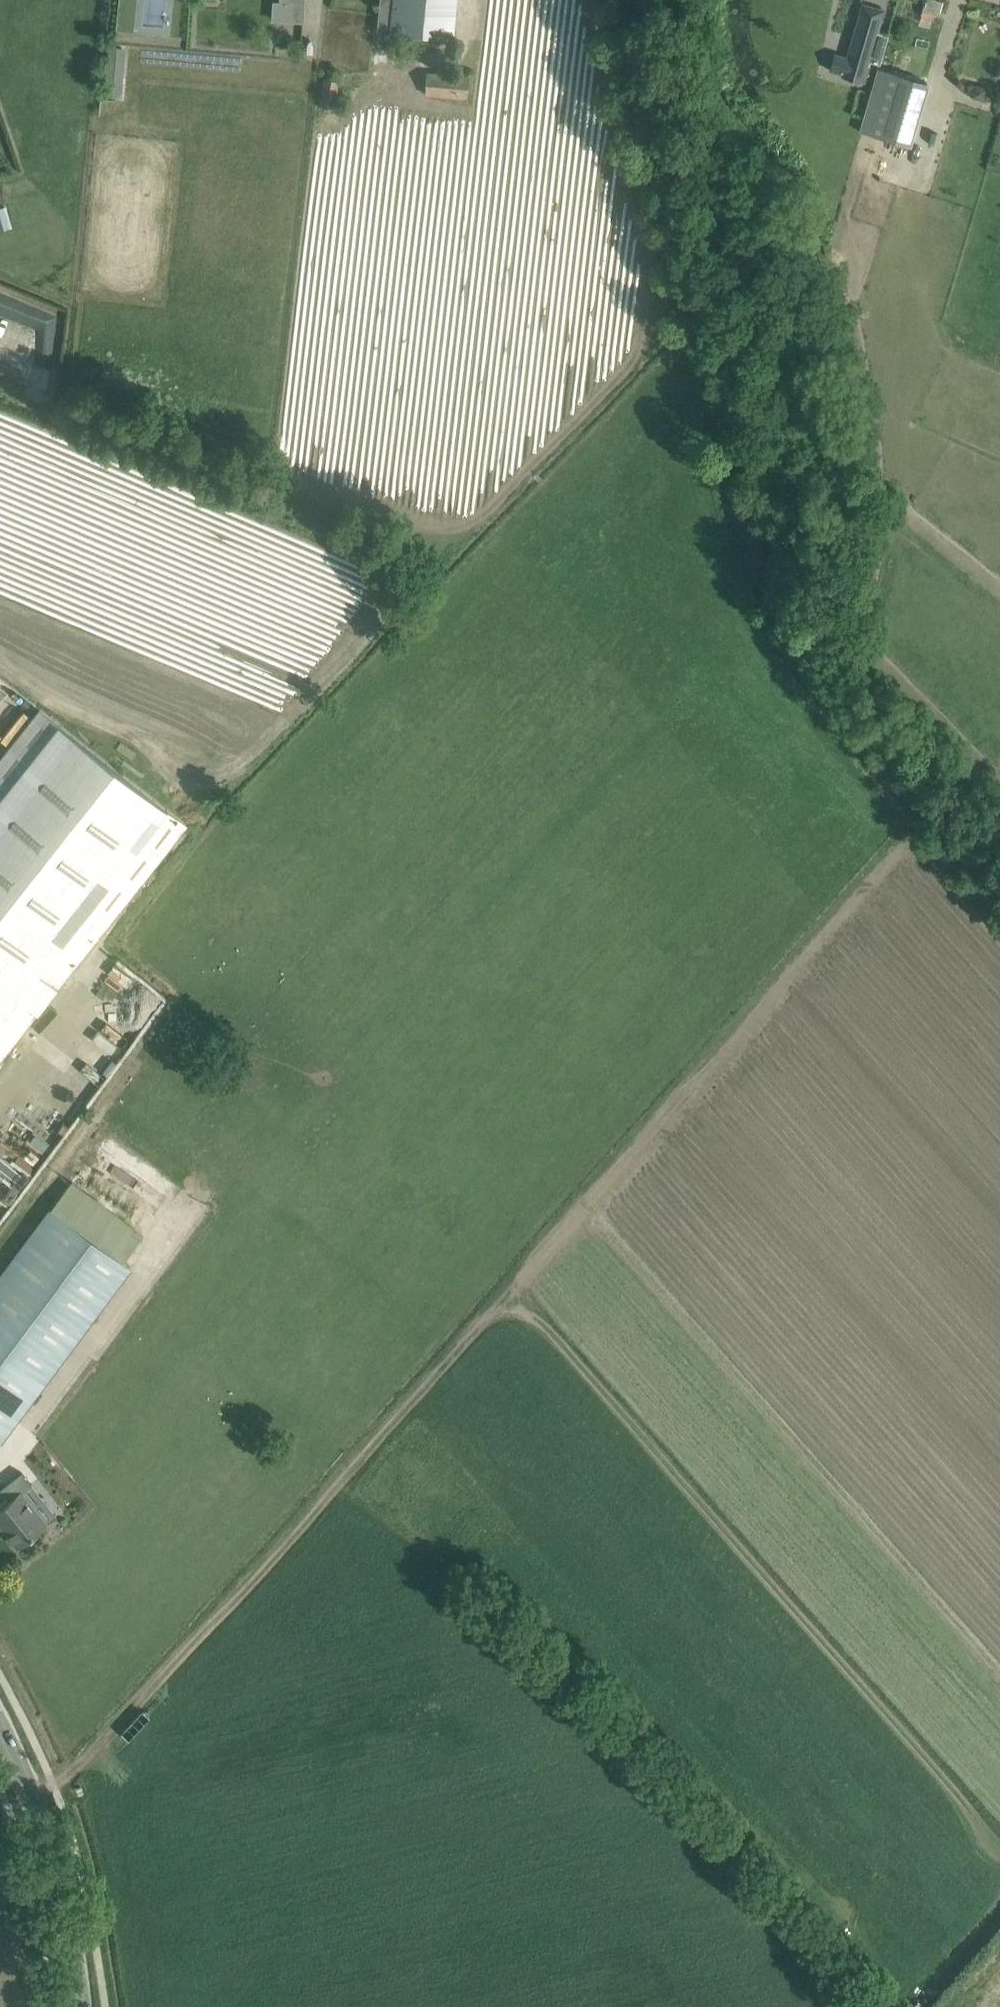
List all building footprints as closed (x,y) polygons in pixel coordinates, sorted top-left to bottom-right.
[(378,30),(453,37),(457,0),(381,0),(378,30)] [(835,54),(830,70),(842,73),(841,74),(864,81),(871,60),(880,63),(886,41),(876,38),(877,32),(856,26),(846,57),(835,54)] [(874,87),(861,132),(908,146),(921,101),(927,82),(880,68),(874,87)] [(424,94),(465,98),(468,74),(427,70),(424,94)] [(0,760),(0,1059),(187,824),(41,708),(0,760)] [(1,1442),(131,1268),(51,1208),(0,1276),(0,1441),(1,1442)] [(22,1491),(24,1489),(14,1477),(0,1488),(9,1500),(0,1507),(0,1526),(17,1547),(47,1523),(22,1491)]
